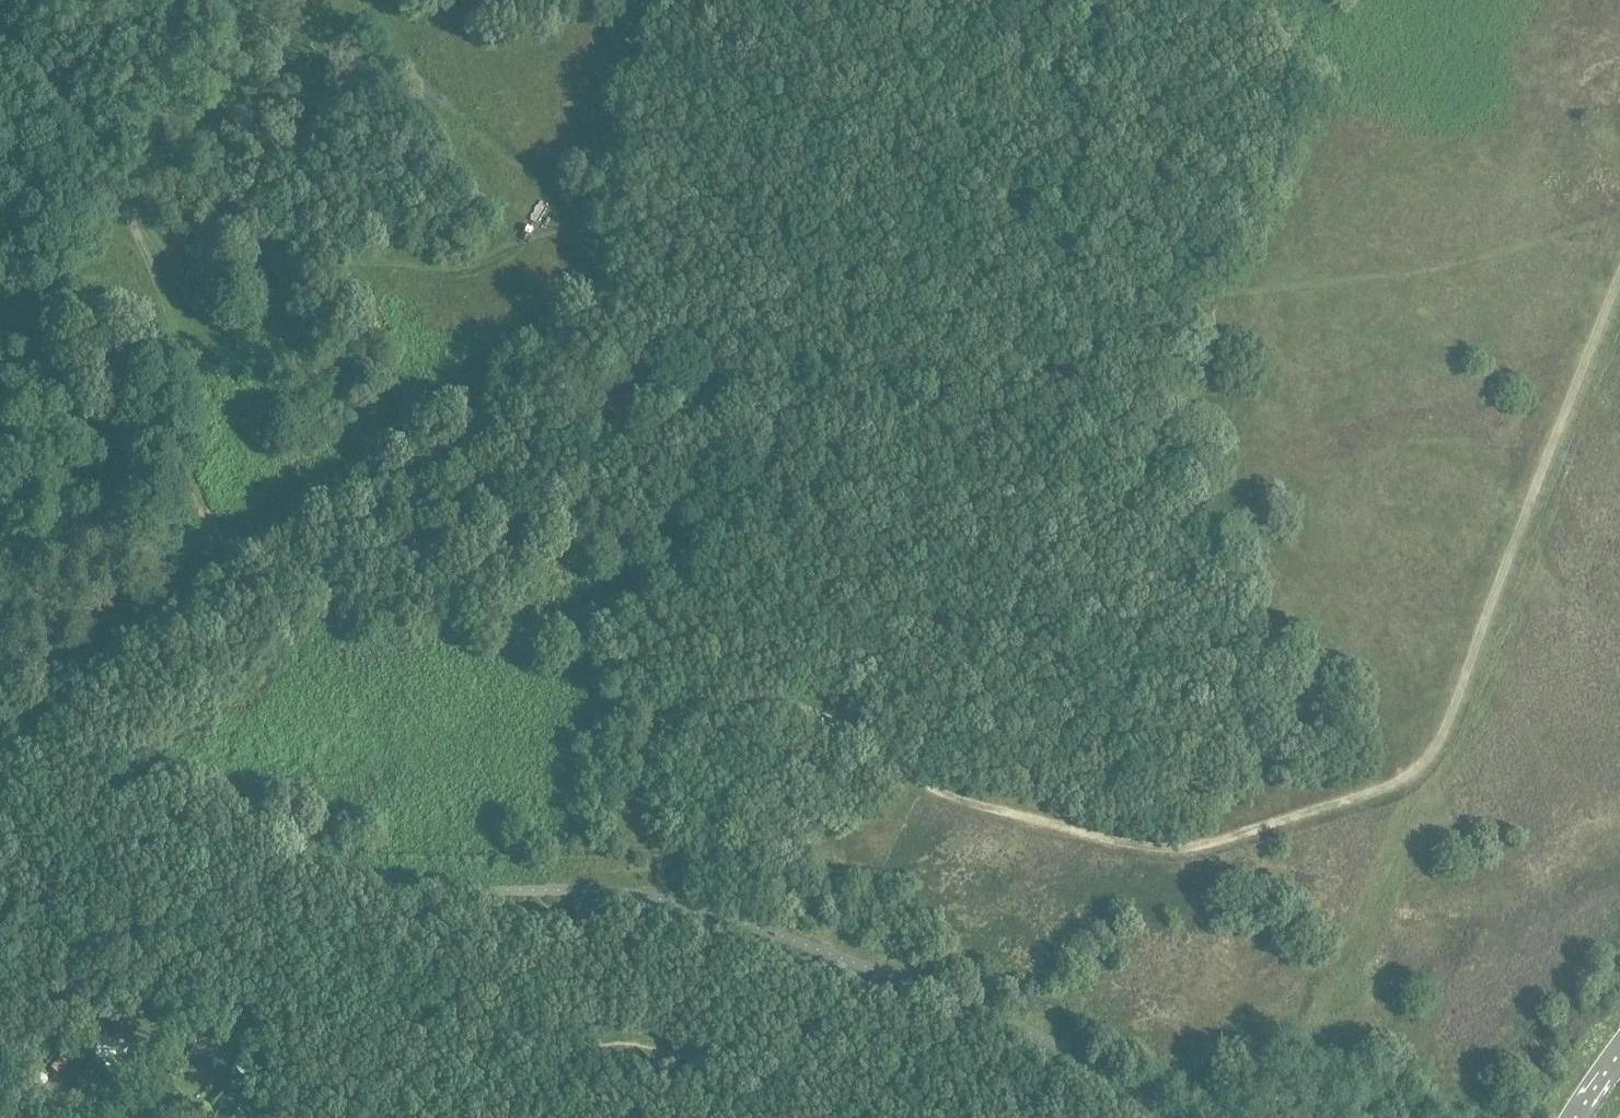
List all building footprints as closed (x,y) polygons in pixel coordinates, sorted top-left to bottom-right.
[(244,1054),(233,1065),(243,1074),(253,1063),(244,1054)] [(212,1117),(252,1117),(252,1114),(247,1114),(237,1105),(228,1106),(228,1105),(222,1106),(220,1103),(212,1117)]
